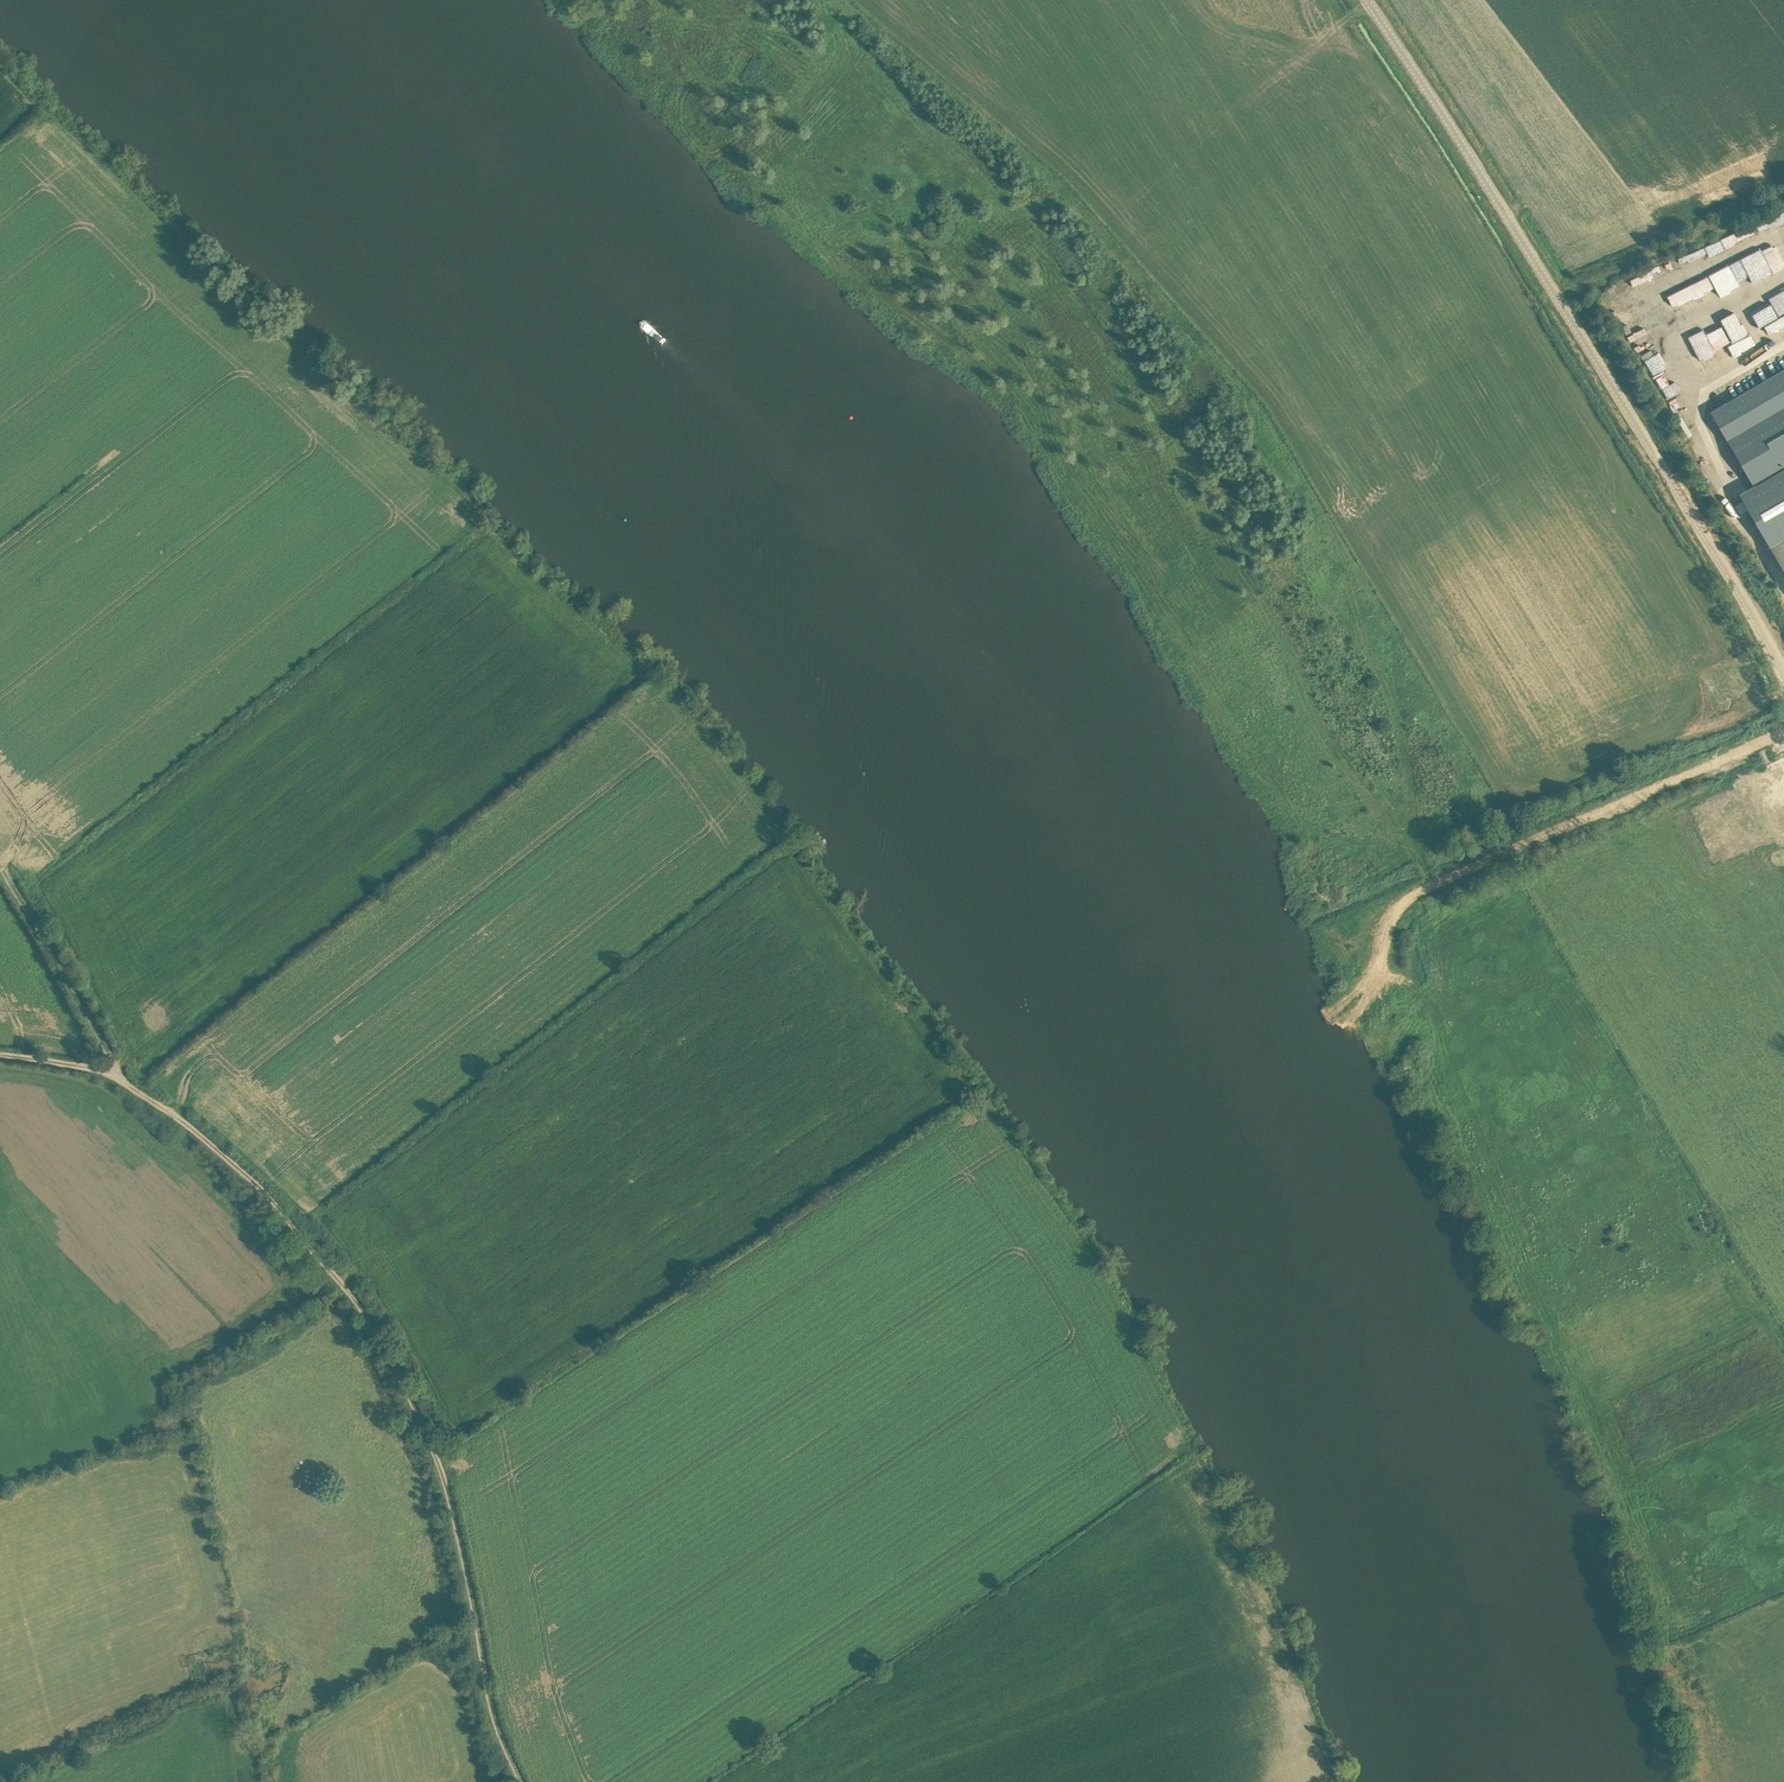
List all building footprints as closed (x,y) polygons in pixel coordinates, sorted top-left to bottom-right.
[(1748,355),(1783,336),(1783,294),(1769,302),(1775,314),(1737,334),(1748,355)] [(1712,412),(1754,485),(1740,494),(1783,570),(1783,370),(1712,412)] [(1686,402),(1678,387),(1671,390),(1664,374),(1656,377),(1670,409),(1686,402)]
